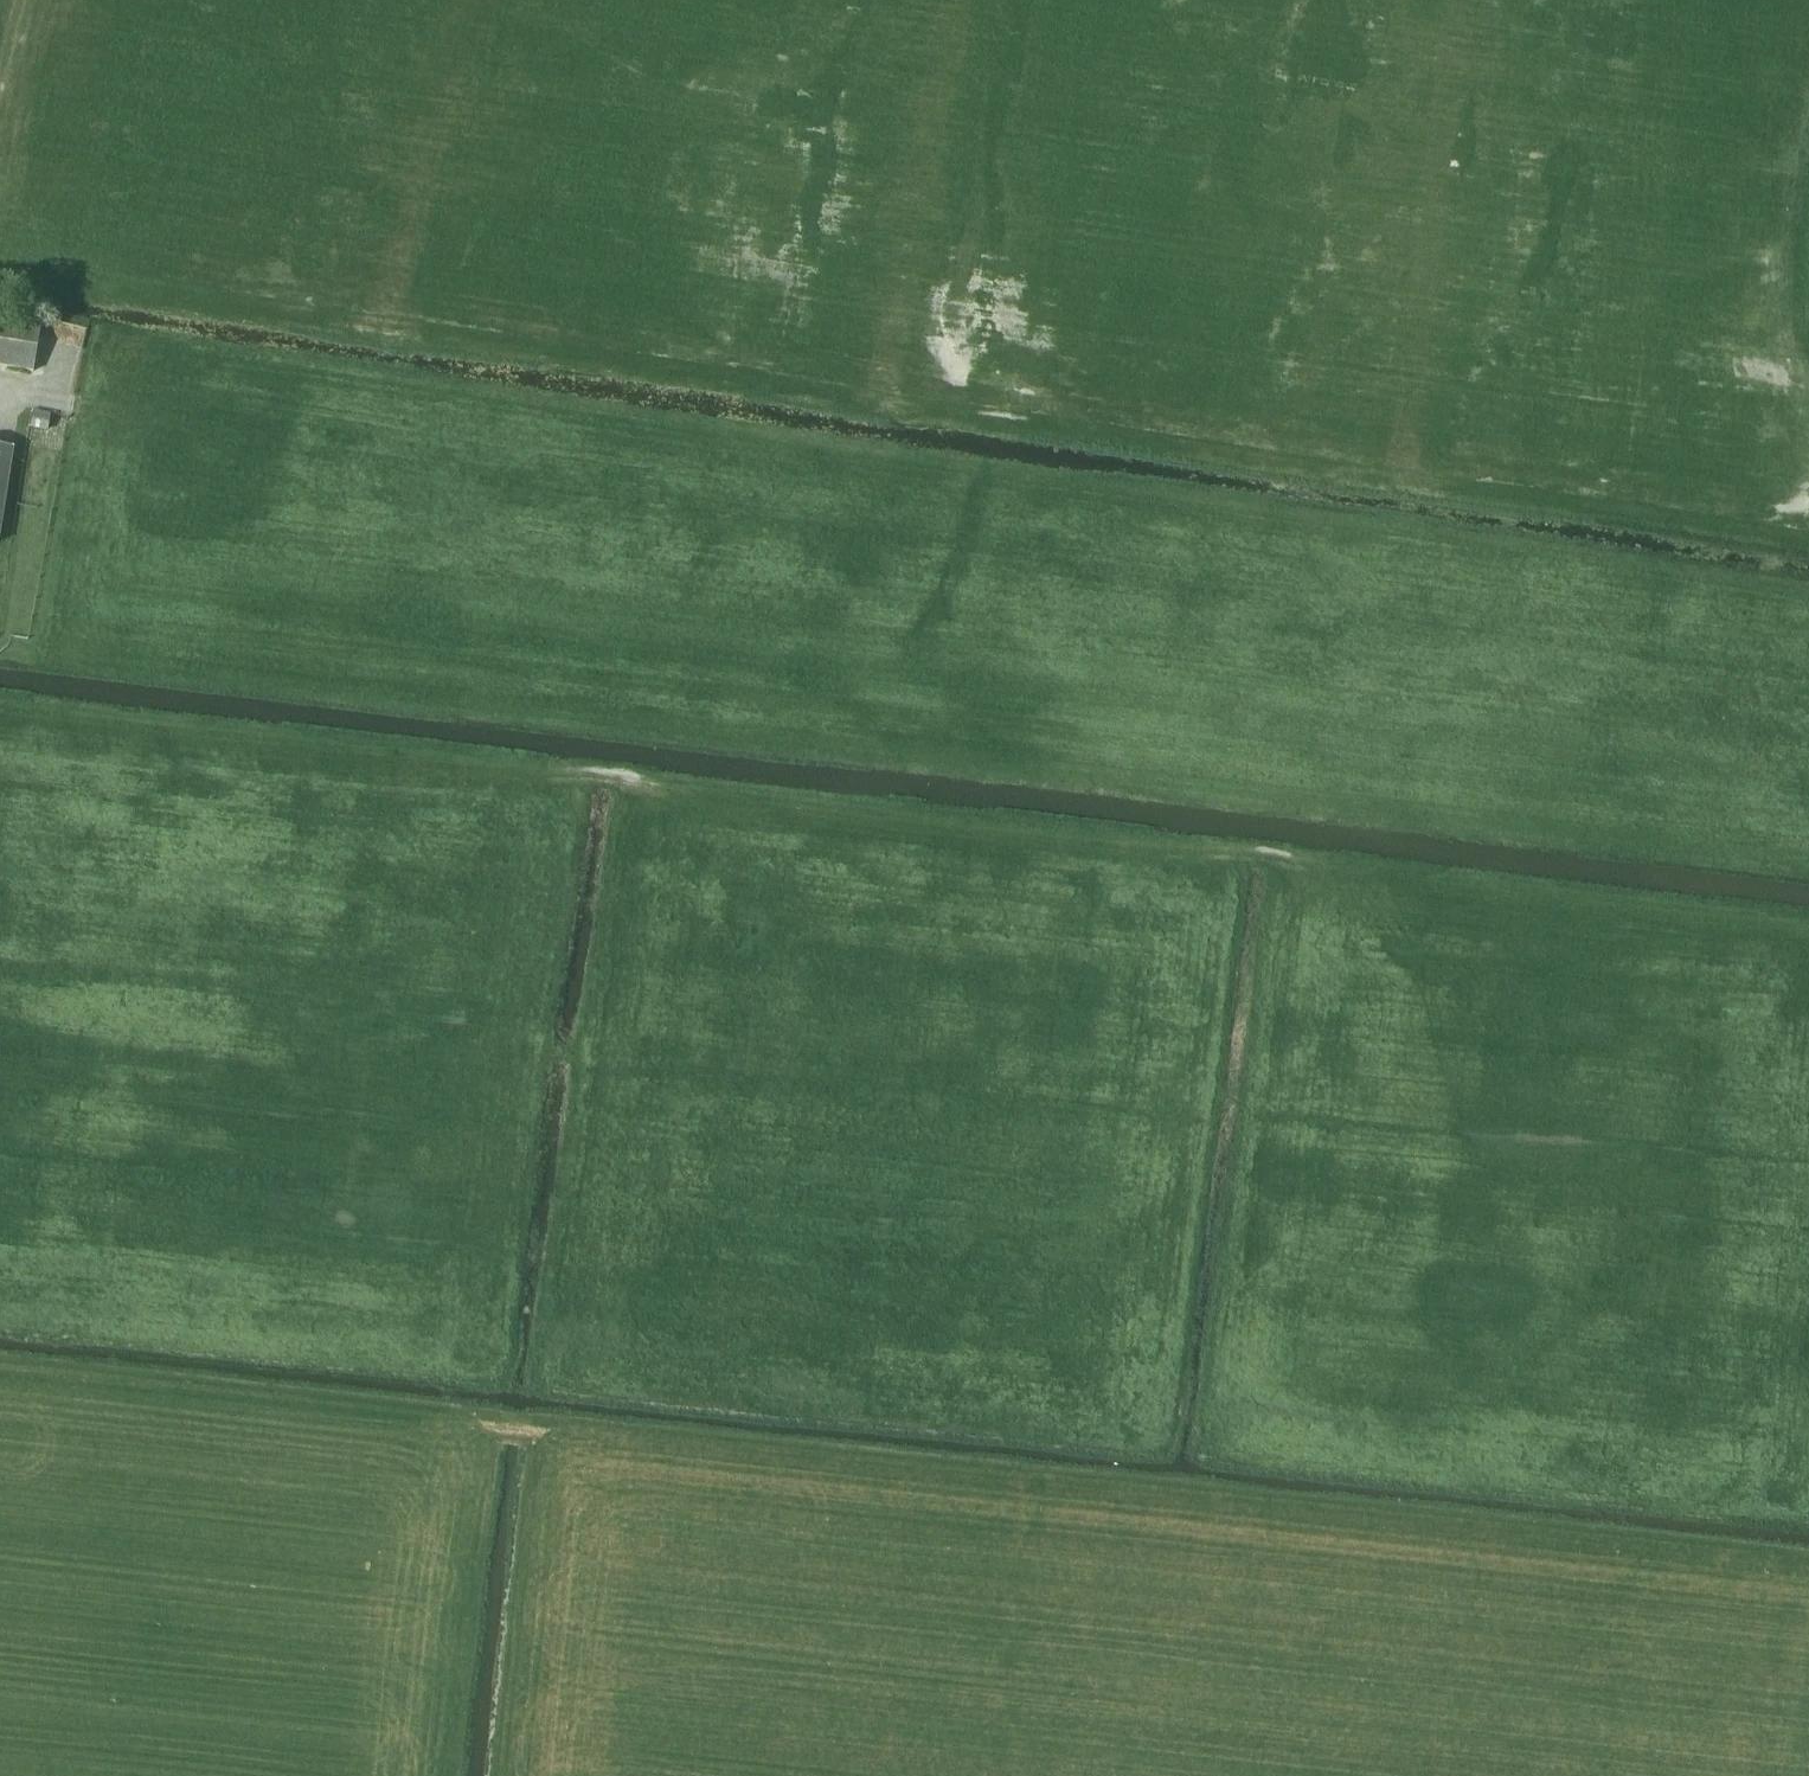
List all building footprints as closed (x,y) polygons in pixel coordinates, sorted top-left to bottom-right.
[(0,319),(0,367),(31,372),(39,325),(0,319)] [(50,415),(33,411),(30,427),(47,430),(50,415)]
